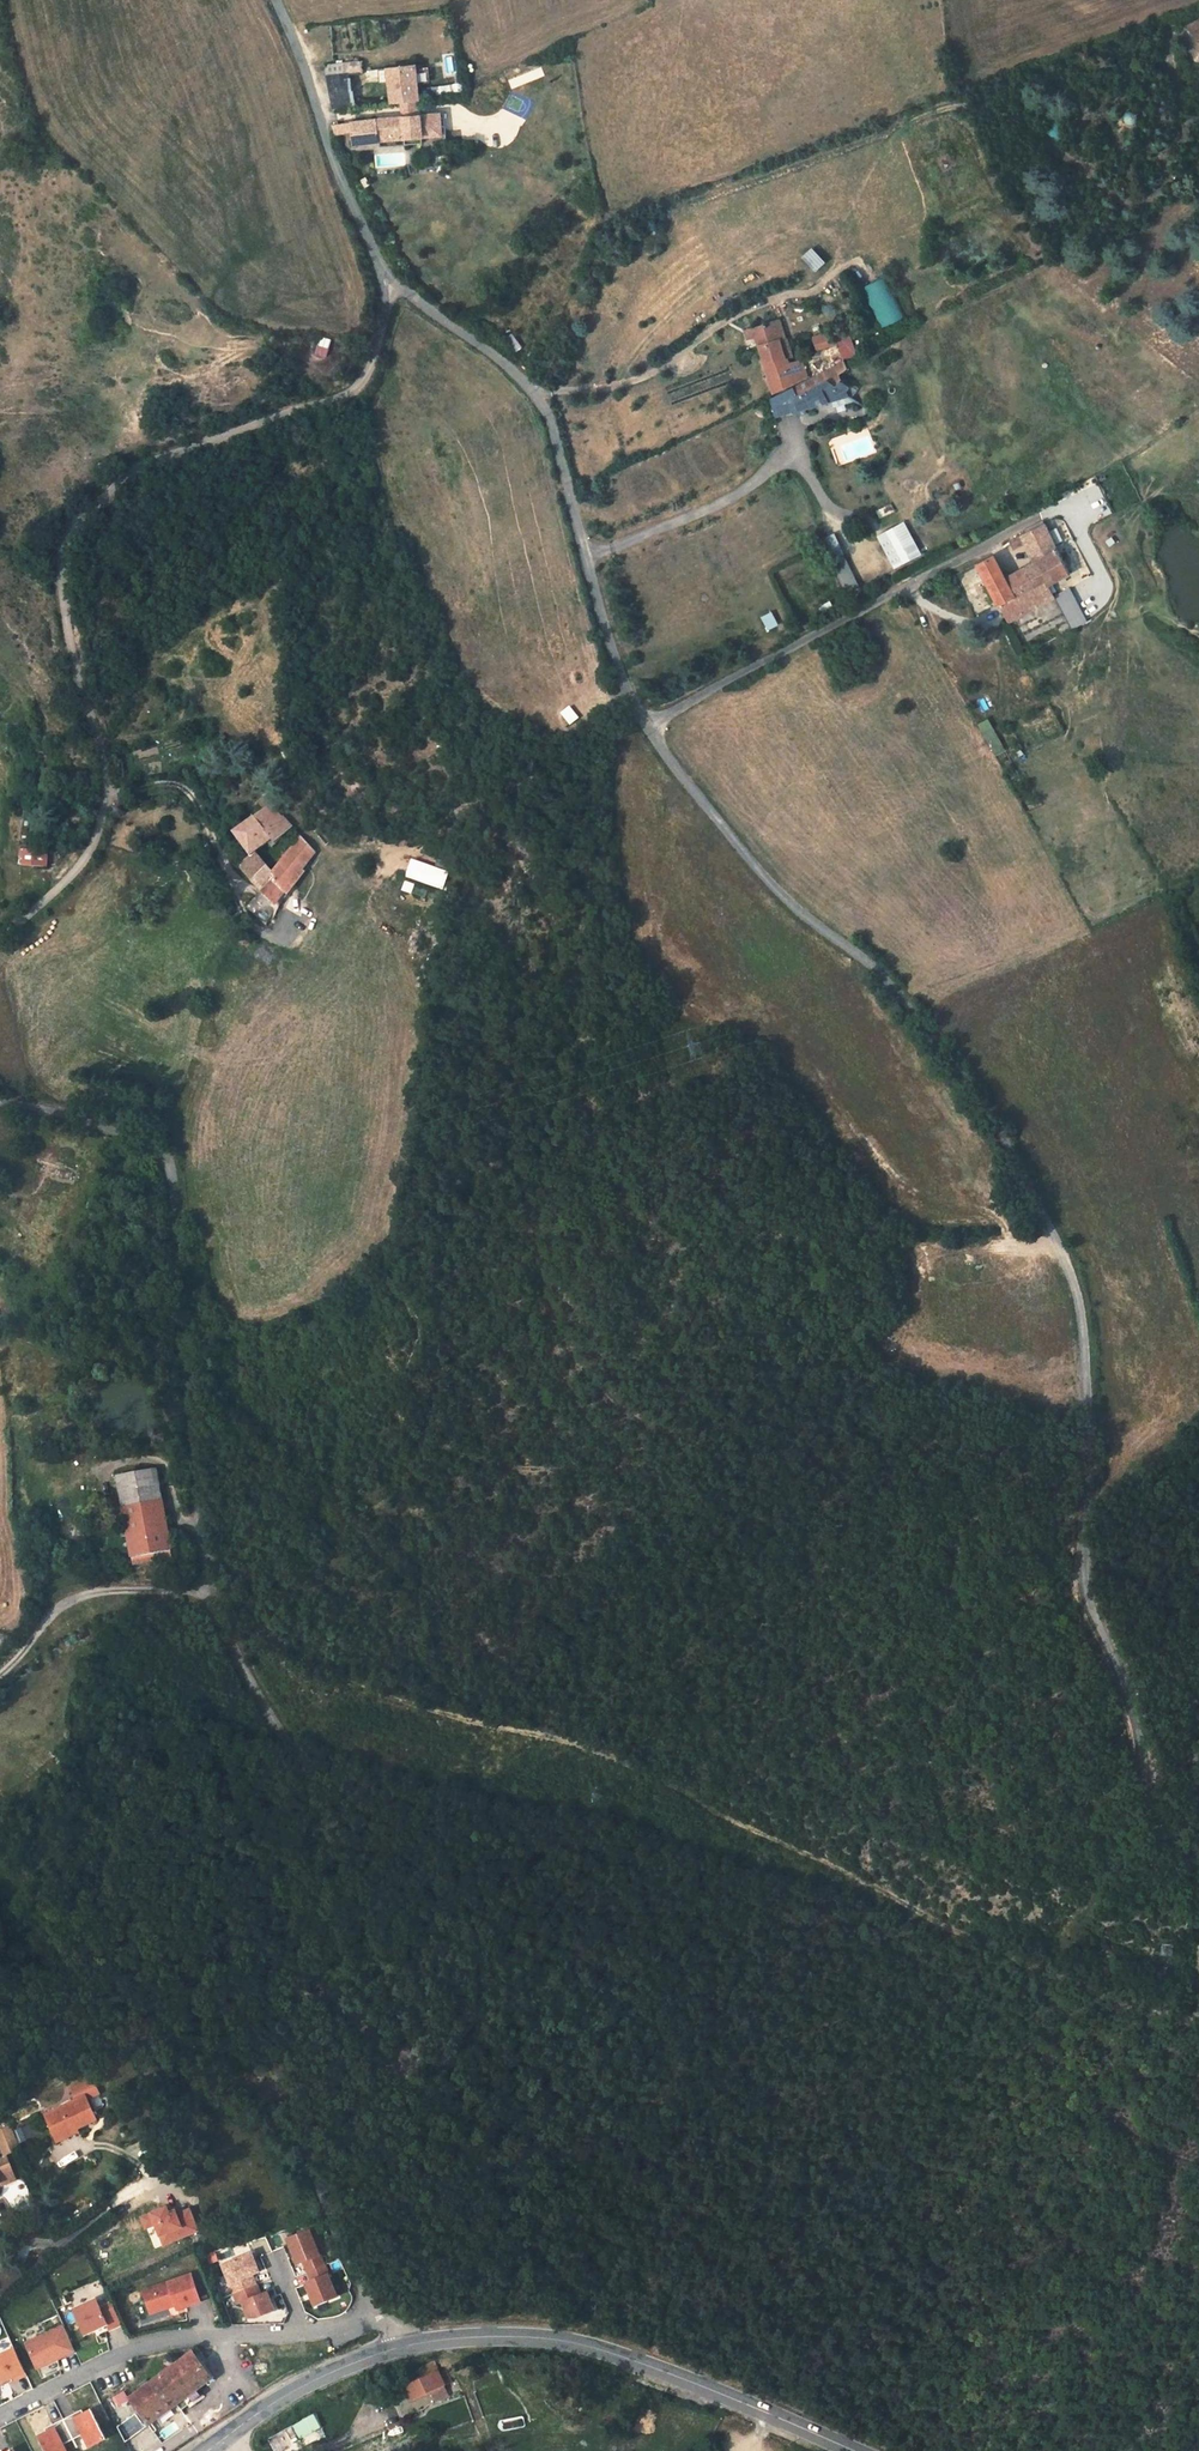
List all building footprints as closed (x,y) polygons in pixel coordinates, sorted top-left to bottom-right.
[(1198,42),(1198,17),(1185,24),(1195,44),(1198,42)] [(324,63),(324,73),(346,73),(346,64),(324,63)] [(326,94),(328,93),(335,126),(353,124),(346,91),(363,89),(362,80),(325,85),(326,94)] [(416,82),(389,85),(394,119),(402,117),(420,115),(416,82)] [(1134,124),(1137,115),(1125,111),(1122,121),(1134,124)] [(420,115),(402,117),(404,135),(422,132),(420,115)] [(404,135),(376,141),(338,143),(337,155),(354,154),(356,163),(405,159),(405,165),(423,164),(423,158),(442,156),(442,128),(422,132),(404,135)] [(801,257),(815,272),(825,262),(811,247),(801,257)] [(881,328),(902,318),(883,276),(862,286),(881,328)] [(811,335),(815,351),(834,346),(830,330),(811,335)] [(776,354),(771,335),(747,342),(767,409),(798,393),(792,378),(790,376),(778,379),(776,373),(771,355),(776,354)] [(841,359),(856,355),(851,335),(836,339),(841,359)] [(326,358),(331,339),(319,336),(314,355),(326,358)] [(826,351),(808,355),(810,363),(829,359),(826,351)] [(771,355),(776,373),(783,371),(779,354),(776,354),(771,355)] [(811,420),(839,412),(819,397),(788,413),(791,426),(811,420)] [(830,441),(827,430),(814,433),(812,434),(816,445),(830,441)] [(875,534),(891,569),(920,556),(905,521),(875,534)] [(858,588),(837,534),(824,539),(844,593),(858,588)] [(1019,564),(1043,552),(1036,540),(1013,552),(1019,564)] [(1053,547),(1043,552),(1019,564),(1027,580),(998,595),(983,571),(968,580),(992,619),(1037,597),(1039,601),(1062,590),(1053,572),(1063,567),(1053,547)] [(1069,630),(1086,623),(1072,589),(1055,595),(1069,630)] [(767,630),(778,625),(771,611),(760,617),(767,630)] [(569,705),(559,714),(569,726),(579,718),(569,705)] [(292,836),(269,813),(235,837),(252,860),(255,857),(275,844),(279,848),(292,836)] [(21,821),(5,821),(3,861),(22,861),(21,821)] [(270,878),(255,857),(252,860),(239,868),(260,895),(244,910),(263,930),(282,898),(315,860),(301,845),(270,878)] [(40,853),(26,852),(25,869),(53,872),(54,857),(45,860),(40,853)] [(404,877),(442,891),(449,873),(410,859),(404,877)] [(410,895),(414,884),(403,881),(400,891),(410,895)] [(159,1469),(117,1478),(139,1566),(178,1558),(159,1469)] [(95,2098),(47,2116),(56,2143),(82,2134),(81,2131),(104,2122),(95,2098)] [(26,2139),(33,2137),(30,2124),(23,2126),(26,2139)] [(0,2132),(0,2144),(5,2158),(8,2157),(21,2151),(11,2127),(0,2132)] [(14,2129),(19,2144),(26,2141),(21,2127),(14,2129)] [(5,2158),(0,2161),(0,2189),(5,2187),(18,2182),(8,2157),(5,2158)] [(150,2212),(153,2226),(147,2227),(151,2246),(183,2239),(178,2217),(168,2219),(166,2209),(150,2212)] [(286,2239),(297,2266),(303,2263),(306,2262),(310,2261),(313,2260),(322,2256),(311,2229),(286,2239)] [(255,2275),(261,2273),(253,2251),(221,2265),(230,2286),(242,2280),(255,2275)] [(306,2271),(311,2281),(313,2280),(318,2278),(320,2277),(325,2275),(330,2273),(322,2256),(313,2260),(310,2261),(306,2262),(303,2263),(306,2271)] [(139,2289),(148,2317),(170,2310),(171,2314),(200,2306),(190,2273),(139,2289)] [(311,2281),(305,2283),(315,2308),(328,2303),(340,2297),(330,2273),(325,2275),(320,2277),(318,2278),(313,2280),(311,2281)] [(230,2286),(233,2295),(246,2289),(258,2284),(255,2275),(242,2280),(230,2286)] [(203,2282),(194,2285),(200,2302),(209,2299),(203,2282)] [(256,2297),(262,2294),(258,2284),(246,2289),(233,2295),(237,2304),(242,2302),(249,2299),(250,2299),(256,2297)] [(242,2302),(249,2319),(258,2319),(277,2311),(269,2291),(262,2294),(256,2297),(250,2299),(249,2299),(242,2302)] [(125,2325),(115,2304),(103,2309),(98,2300),(74,2310),(86,2334),(109,2325),(112,2330),(125,2325)] [(23,2341),(33,2370),(74,2356),(64,2327),(23,2341)] [(14,2349),(0,2356),(0,2385),(14,2378),(16,2381),(28,2375),(26,2372),(14,2349)] [(214,2379),(198,2354),(135,2395),(152,2418),(214,2379)] [(410,2404),(430,2395),(434,2403),(449,2396),(437,2370),(402,2387),(410,2404)] [(74,2416),(64,2422),(73,2442),(84,2436),(90,2449),(107,2442),(91,2413),(76,2420),(74,2416)] [(505,2429),(525,2425),(523,2417),(504,2421),(505,2429)] [(73,2442),(64,2422),(53,2427),(54,2431),(39,2438),(46,2450),(66,2450),(64,2446),(73,2442)]
